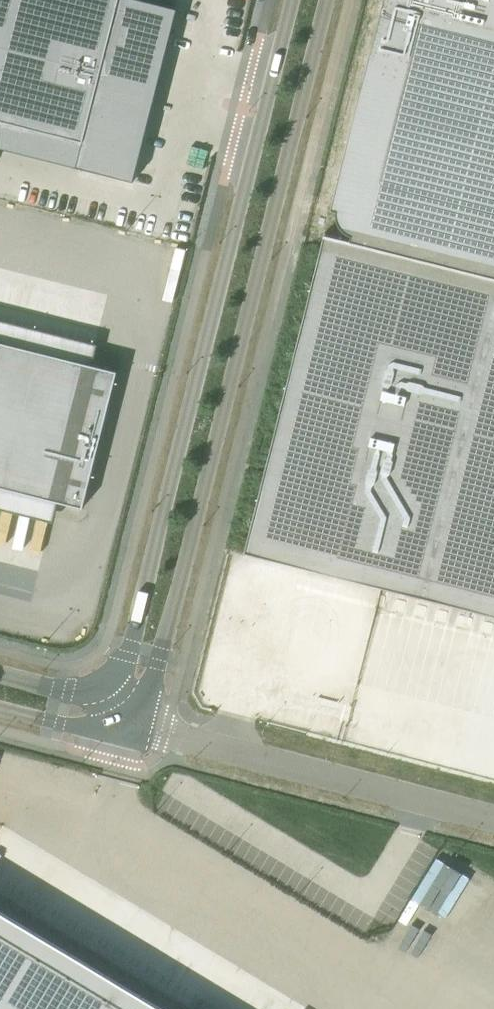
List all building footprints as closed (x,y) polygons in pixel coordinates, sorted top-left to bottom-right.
[(0,121),(83,142),(76,167),(134,182),(179,10),(140,0),(0,0),(0,123),(0,121)] [(331,210),(337,211),(336,214),(337,218),(338,222),(339,225),(342,229),(344,231),(347,233),(350,234),(352,235),(389,245),(388,251),(493,278),(493,0),(383,0),(338,181),(331,210)] [(244,552),(493,615),(493,278),(388,251),(389,245),(352,235),(350,240),(324,233),(244,552)] [(83,508),(117,372),(0,342),(0,487),(83,508)] [(420,900),(446,917),(471,877),(445,860),(437,874),(430,870),(423,881),(430,885),(420,900)] [(0,910),(0,1008),(164,1008),(0,910)]
